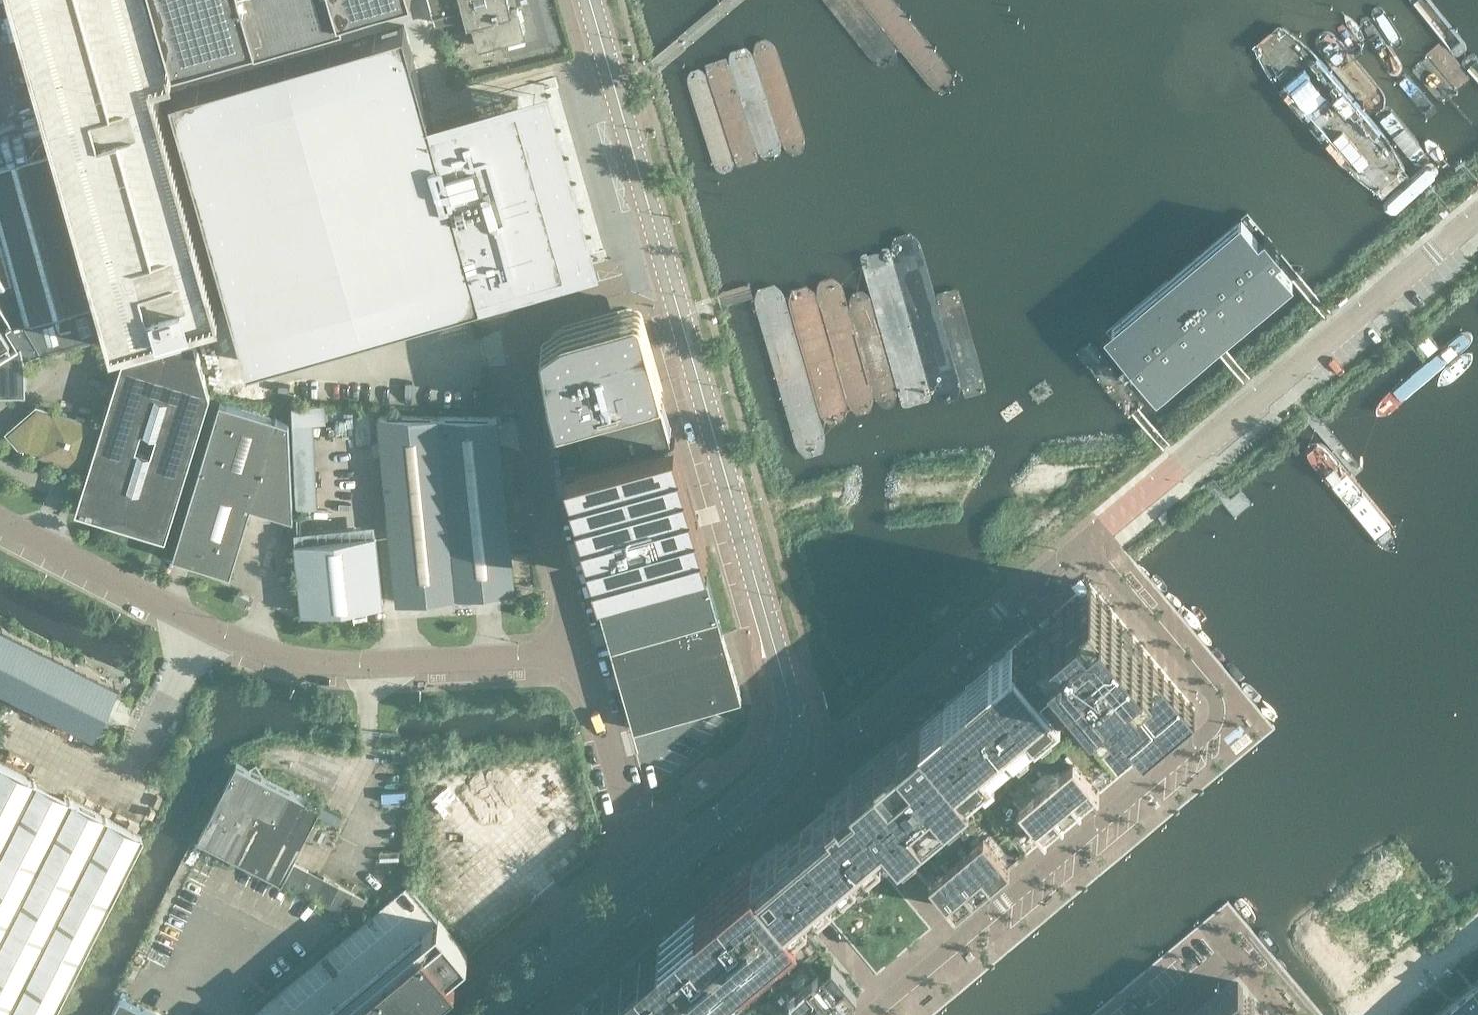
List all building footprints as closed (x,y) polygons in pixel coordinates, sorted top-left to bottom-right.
[(152,77),(151,72),(151,71),(150,70),(170,65),(151,0),(17,0),(113,336),(158,323),(160,329),(193,319),(192,313),(217,306),(152,77)] [(174,53),(361,0),(159,0),(174,53)] [(466,13),(463,0),(433,0),(438,21),(466,13)] [(466,13),(468,21),(473,20),(511,9),(510,6),(508,0),(463,0),(466,13)] [(524,32),(518,8),(517,8),(511,9),(473,20),(479,45),(485,43),(486,49),(523,39),(521,34),(524,33),(524,32)] [(212,79),(171,91),(248,361),(289,350),(289,349),(305,344),(305,345),(478,296),(481,295),(479,287),(503,280),(566,262),(544,187),(546,186),(546,188),(557,185),(554,176),(551,166),(541,169),(541,172),(540,172),(518,97),(432,121),(429,112),(404,25),(228,74),(229,76),(220,78),(212,81),(212,79)] [(503,280),(479,287),(481,295),(506,288),(607,259),(604,248),(592,252),(569,172),(546,91),(558,87),(555,76),(429,112),(432,121),(518,97),(540,172),(541,172),(541,169),(551,166),(554,176),(557,185),(546,188),(546,186),(544,187),(566,262),(503,280)] [(53,149),(0,164),(0,305),(6,314),(12,324),(6,328),(17,347),(0,358),(0,394),(6,394),(25,394),(25,363),(24,358),(40,352),(70,344),(104,334),(54,151),(53,149)] [(1163,385),(1164,386),(1213,345),(1212,345),(1215,342),(1218,339),(1219,340),(1293,279),(1292,277),(1295,275),(1298,272),(1299,273),(1305,268),(1287,247),(1292,243),(1276,223),(1271,228),(1254,208),(1113,326),(1129,345),(1137,355),(1143,361),(1144,363),(1146,365),(1163,385)] [(643,388),(654,385),(655,385),(655,387),(664,384),(643,308),(641,305),(639,303),(636,302),(633,302),(566,321),(563,322),(560,323),(544,335),(541,338),(541,342),(550,389),(557,414),(566,411),(565,410),(569,409),(568,402),(566,395),(562,396),(561,395),(558,386),(553,387),(543,341),(543,340),(543,339),(543,338),(543,337),(544,337),(545,336),(561,325),(562,324),(563,324),(564,323),(565,323),(566,323),(634,304),(635,304),(636,303),(636,304),(637,304),(638,304),(639,304),(639,305),(640,305),(640,306),(641,306),(641,307),(641,308),(654,359),(647,361),(651,375),(640,378),(642,383),(643,388)] [(558,386),(561,395),(582,389),(580,381),(559,386),(559,385),(551,338),(552,336),(553,334),(555,332),(562,327),(564,326),(567,325),(616,311),(619,312),(621,312),(622,314),(635,361),(646,358),(647,361),(654,359),(641,308),(641,307),(641,306),(640,306),(640,305),(639,305),(639,304),(638,304),(637,304),(636,304),(636,303),(635,304),(634,304),(566,323),(565,323),(564,323),(563,324),(562,324),(561,325),(545,336),(544,337),(543,337),(543,338),(543,339),(543,340),(543,341),(553,387),(558,386)] [(559,385),(559,386),(580,381),(582,389),(561,395),(562,396),(566,395),(568,402),(569,409),(565,410),(566,411),(655,387),(655,385),(654,385),(643,388),(642,383),(640,378),(651,375),(647,361),(646,358),(635,361),(622,314),(621,312),(619,312),(616,311),(567,325),(564,326),(562,327),(555,332),(553,334),(552,336),(551,338),(559,385)] [(10,342),(0,326),(0,349),(10,342)] [(1470,327),(1375,404),(1370,418),(1386,417),(1477,339),(1477,337),(1470,327)] [(166,538),(209,396),(210,395),(194,339),(122,359),(117,376),(112,392),(109,402),(102,424),(52,408),(52,410),(37,405),(7,432),(19,446),(23,447),(35,451),(39,452),(38,454),(45,456),(58,460),(70,464),(83,468),(88,469),(85,479),(84,484),(82,489),(76,510),(154,534),(158,535),(160,536),(166,538)] [(667,426),(671,425),(660,387),(656,388),(656,389),(656,390),(666,425),(667,426)] [(666,425),(656,390),(656,389),(656,388),(582,409),(582,410),(583,410),(593,445),(592,446),(593,447),(667,426),(666,425)] [(293,517),(289,421),(220,400),(173,555),(179,557),(186,559),(206,565),(230,573),(244,529),(251,504),(261,508),(270,510),(271,507),(279,509),(278,513),(279,513),(280,510),(292,513),(291,517),(293,517)] [(295,401),(298,503),(319,504),(315,417),(327,418),(326,403),(295,401)] [(382,439),(380,428),(378,406),(368,405),(371,440),(382,439)] [(428,599),(458,596),(441,408),(378,406),(380,428),(382,439),(398,602),(416,600),(428,599)] [(493,411),(441,408),(458,596),(498,592),(514,590),(499,446),(496,417),(496,412),(497,412),(497,411),(493,411)] [(588,448),(593,447),(592,446),(593,445),(583,410),(582,410),(582,409),(578,410),(588,448)] [(668,429),(667,427),(575,452),(576,454),(598,535),(598,537),(603,536),(604,536),(632,528),(633,528),(651,523),(652,522),(684,514),(685,514),(689,512),(690,512),(689,510),(698,508),(688,469),(678,472),(668,429)] [(1319,439),(1305,452),(1388,547),(1401,548),(1402,533),(1319,439)] [(699,510),(692,512),(690,513),(690,512),(689,512),(685,514),(684,514),(652,522),(651,523),(633,528),(632,528),(604,536),(603,536),(598,537),(589,540),(595,562),(599,579),(610,576),(618,573),(627,571),(636,568),(644,566),(653,564),(662,561),(670,559),(679,556),(688,554),(697,551),(700,550),(710,547),(699,510)] [(1164,510),(1158,515),(1162,521),(1169,516),(1164,510)] [(383,603),(375,533),(298,541),(295,542),(302,612),(317,610),(383,603)] [(742,698),(723,634),(700,550),(697,551),(688,554),(679,556),(670,559),(662,561),(653,564),(644,566),(636,568),(627,571),(618,573),(610,576),(599,579),(592,581),(634,729),(741,698),(742,698)] [(1133,635),(1133,634),(1131,632),(1133,630),(1124,620),(1122,622),(1120,619),(1118,620),(1111,611),(1112,610),(1110,607),(1108,608),(1100,599),(1102,597),(1099,594),(1098,596),(1090,586),(1092,585),(1089,582),(1087,585),(1088,586),(1079,594),(1077,592),(1074,595),(1076,597),(1066,604),(1065,603),(1062,605),(1061,603),(1050,612),(1052,614),(1050,615),(1049,616),(1056,624),(1052,628),(1047,632),(1040,624),(1037,626),(1038,628),(1029,636),(1028,634),(1024,637),(1026,638),(1017,646),(1015,644),(1012,647),(1050,692),(1075,671),(1142,750),(1143,752),(1146,749),(1144,748),(1153,740),(1155,742),(1158,739),(1157,737),(1166,730),(1167,731),(1170,729),(1169,727),(1174,723),(1178,719),(1180,721),(1183,718),(1181,717),(1191,709),(1192,711),(1195,708),(1192,706),(1191,707),(1183,698),(1185,696),(1182,693),(1180,695),(1173,686),(1174,684),(1172,681),(1170,682),(1162,673),(1164,672),(1161,669),(1160,670),(1152,661),(1154,659),(1151,656),(1149,658),(1142,648),(1143,647),(1141,644),(1139,645),(1135,641),(1131,636),(1133,635)] [(233,600),(245,605),(249,597),(237,591),(233,600)] [(1049,616),(1050,615),(1048,614),(1038,622),(1040,624),(1049,616)] [(0,624),(0,686),(90,731),(103,704),(115,682),(0,624)] [(1141,644),(1143,643),(1135,632),(1133,634),(1133,635),(1131,636),(1139,645),(1141,644)] [(920,724),(961,773),(964,777),(980,764),(985,770),(997,760),(992,754),(1015,735),(1020,741),(1030,732),(1025,726),(1037,716),(1043,722),(1052,714),(1047,708),(1057,700),(1050,692),(1012,647),(1010,649),(1010,650),(1008,652),(993,665),(992,664),(988,667),(993,673),(983,682),(973,690),(968,684),(965,687),(966,688),(949,702),(947,703),(946,702),(940,707),(941,708),(926,721),(924,722),(923,721),(920,724)] [(968,684),(973,690),(983,682),(993,673),(988,667),(987,665),(966,682),(968,684)] [(1110,723),(1136,754),(1139,752),(1142,750),(1075,671),(1050,692),(1057,700),(1047,708),(1052,714),(1043,722),(1037,716),(1025,726),(1030,732),(1020,741),(1015,735),(992,754),(997,760),(985,770),(980,764),(964,777),(967,780),(968,779),(999,816),(1019,800),(1073,754),(1110,723)] [(1073,754),(1100,787),(1125,767),(1138,756),(1136,754),(1110,723),(1073,754)] [(984,830),(1010,862),(1026,849),(999,816),(968,779),(967,780),(964,777),(961,773),(920,724),(918,726),(919,727),(920,728),(916,732),(912,735),(911,734),(910,733),(907,734),(909,736),(908,736),(909,737),(905,741),(900,745),(899,743),(899,744),(898,742),(884,754),(885,755),(881,759),(876,763),(875,762),(861,773),(862,774),(858,778),(853,782),(852,781),(850,783),(891,832),(914,859),(928,876),(984,830)] [(1019,800),(1046,832),(1057,824),(1075,809),(1098,789),(1100,787),(1073,754),(1019,800)] [(282,879),(320,803),(263,775),(256,764),(250,768),(236,761),(198,836),(282,879)] [(140,835),(0,763),(0,1014),(49,1014),(140,835)] [(891,832),(850,783),(848,781),(848,782),(848,784),(836,795),(834,793),(833,794),(834,797),(830,799),(828,802),(825,801),(825,804),(866,853),(867,852),(891,832)] [(999,816),(1026,849),(1043,835),(1046,832),(1019,800),(999,816)] [(856,861),(866,853),(825,804),(815,812),(813,811),(812,812),(813,814),(803,822),(801,821),(800,822),(801,824),(800,825),(791,833),(789,831),(788,832),(788,834),(778,843),(820,892),(829,884),(832,885),(832,884),(832,882),(842,873),(844,874),(845,874),(844,871),(854,863),(856,864),(857,863),(856,861)] [(1005,867),(1010,862),(984,830),(928,876),(941,892),(955,909),(978,890),(1005,867)] [(820,894),(820,892),(778,843),(776,842),(775,842),(776,845),(770,850),(768,849),(767,849),(768,852),(754,863),(752,862),(750,863),(751,865),(794,916),(796,915),(795,912),(798,910),(805,904),(807,905),(808,905),(807,902),(817,894),(819,895),(820,894)] [(659,943),(679,966),(703,995),(720,1014),(766,1014),(768,1013),(769,1014),(815,1014),(795,991),(815,974),(831,960),(824,951),(818,944),(811,936),(801,924),(795,917),(794,916),(751,865),(730,883),(724,888),(697,910),(695,912),(695,913),(691,916),(687,920),(687,919),(684,922),(671,932),(659,943)] [(449,970),(468,954),(438,919),(408,884),(362,922),(255,1010),(259,1014),(395,1014),(449,970)] [(703,995),(679,966),(659,943),(646,954),(628,968),(621,974),(621,975),(618,978),(614,981),(613,981),(610,983),(591,1000),(585,1004),(594,1014),(679,1014),(703,995)] [(970,952),(964,956),(969,962),(974,958),(970,952)] [(831,960),(815,974),(841,1004),(857,991),(837,967),(831,960)] [(449,970),(395,1014),(412,1014),(456,979),(449,970)] [(841,1004),(815,974),(795,991),(815,1014),(828,1014),(836,1008),(841,1004)] [(1237,982),(1198,1014),(1265,1014),(1237,982)] [(1461,994),(1477,1014),(1477,984),(1476,982),(1461,994)] [(110,1014),(162,1014),(121,994),(110,1014)] [(1447,1006),(1454,1014),(1477,1014),(1461,994),(1447,1006)] [(585,1004),(579,1010),(572,1014),(594,1014),(585,1004)] [(1436,1014),(1454,1014),(1447,1006),(1436,1014)]
